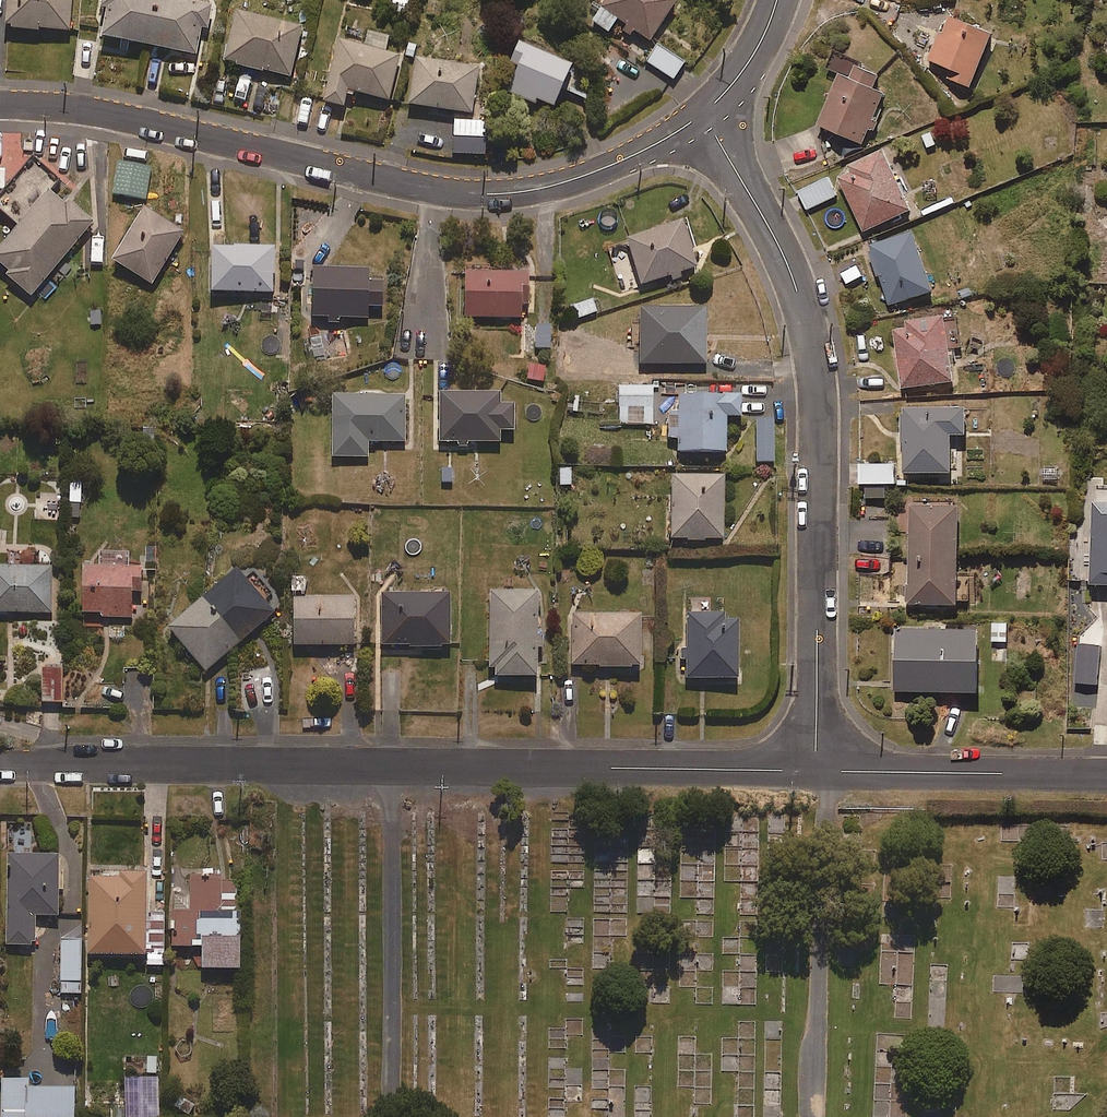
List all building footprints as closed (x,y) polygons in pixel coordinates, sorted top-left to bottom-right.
[(72,0),(7,0),(7,29),(71,29),(72,0)] [(213,5),(187,0),(101,0),(100,6),(106,7),(101,34),(196,54),(202,27),(208,28),(213,5)] [(677,0),(605,0),(591,21),(609,32),(618,18),(651,40),(677,0)] [(291,77),(302,25),(237,11),(225,62),(291,77)] [(966,91),(991,33),(946,14),(927,59),(940,65),(934,78),(966,91)] [(386,51),(389,36),(369,31),(365,47),(340,41),(324,101),(344,106),(348,89),(389,100),(401,55),(386,51)] [(555,106),(573,65),(520,41),(499,86),(534,102),(536,98),(555,106)] [(674,79),(685,62),(659,45),(648,62),(674,79)] [(473,112),(480,65),(416,57),(410,104),(473,112)] [(865,80),(871,68),(849,58),(819,122),(864,144),(889,91),(865,80)] [(865,230),(914,208),(887,149),(838,171),(865,230)] [(0,192),(0,206),(20,223),(0,247),(0,265),(33,294),(95,221),(70,200),(67,204),(49,189),(58,178),(31,155),(0,192)] [(145,199),(151,167),(119,161),(113,193),(145,199)] [(809,208),(838,195),(830,178),(801,190),(809,208)] [(152,284),(184,232),(146,207),(113,260),(152,284)] [(642,284),(698,266),(684,220),(628,239),(642,284)] [(892,303),(936,289),(916,230),(872,244),(892,303)] [(274,291),(274,246),(212,246),(212,291),(274,291)] [(315,267),(313,315),(329,316),(329,323),(340,324),(341,316),(369,317),(369,305),(383,306),(384,281),(370,281),(370,269),(315,267)] [(530,295),(530,271),(467,271),(467,317),(523,317),(523,295),(530,295)] [(573,319),(597,312),(593,299),(569,306),(573,319)] [(708,363),(707,308),(640,309),(641,364),(708,363)] [(912,318),(913,325),(897,327),(904,386),(956,380),(953,347),(963,346),(960,321),(951,322),(950,314),(912,318)] [(653,423),(652,386),(619,387),(620,424),(653,423)] [(515,404),(501,405),(500,390),(440,393),(443,443),(503,440),(502,430),(516,430),(515,404)] [(406,441),(405,394),(333,396),(335,458),(369,457),(369,442),(406,441)] [(727,416),(742,416),(742,394),(680,394),(680,417),(667,417),(667,437),(680,438),(679,451),(727,451),(727,416)] [(953,433),(969,432),(967,401),(902,405),(906,472),(955,469),(953,433)] [(774,462),(775,419),(757,419),(756,462),(774,462)] [(898,482),(898,463),(862,462),(862,482),(898,482)] [(725,539),(725,474),(673,474),(673,539),(725,539)] [(1091,485),(1089,585),(1106,585),(1106,486),(1091,485)] [(961,603),(962,505),(911,504),(911,603),(961,603)] [(13,552),(13,565),(0,565),(0,612),(51,612),(52,566),(35,565),(35,552),(13,552)] [(129,567),(129,552),(104,552),(104,566),(84,566),(83,626),(104,626),(104,617),(132,617),(132,587),(142,588),(142,567),(129,567)] [(207,670),(275,612),(238,568),(170,627),(207,670)] [(541,675),(539,590),(489,592),(492,677),(541,675)] [(450,646),(451,594),(383,594),(383,645),(450,646)] [(355,644),(354,595),(294,597),(295,646),(355,644)] [(727,619),(727,598),(686,598),(685,678),(740,678),(740,619),(727,619)] [(641,666),(641,614),(572,614),(572,666),(641,666)] [(983,689),(983,627),(895,628),(896,690),(983,689)] [(63,702),(62,667),(42,667),(42,702),(63,702)] [(36,945),(36,916),(60,916),(60,855),(7,855),(7,945),(36,945)] [(89,954),(146,955),(147,876),(90,875),(89,954)] [(221,912),(222,879),(190,879),(190,895),(175,895),(174,946),(204,947),(204,968),(240,969),(241,912),(221,912)] [(61,993),(81,993),(82,940),(62,940),(61,993)] [(4,1116),(73,1116),(73,1086),(28,1087),(28,1078),(3,1079),(4,1090),(0,1090),(0,1109),(4,1109),(4,1116)]
